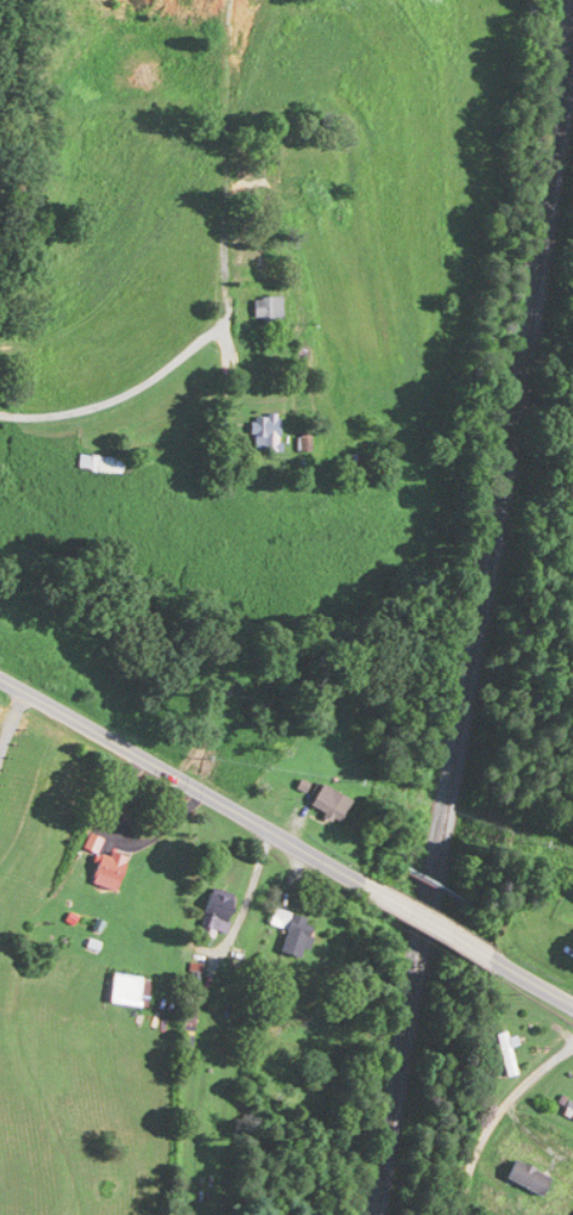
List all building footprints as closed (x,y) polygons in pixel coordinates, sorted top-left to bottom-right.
[(282,320),(282,297),(253,297),(253,320),(282,320)] [(261,452),(281,451),(280,414),(261,414),(261,452)] [(299,455),(312,455),(312,434),(299,434),(299,455)] [(133,472),(133,457),(79,456),(79,471),(133,472)] [(315,803),(334,825),(353,807),(334,786),(315,803)] [(131,858),(104,850),(94,884),(121,892),(131,858)] [(237,899),(215,890),(201,927),(223,936),(237,899)] [(285,933),(278,949),(300,959),(316,924),(278,907),(269,926),(285,933)] [(188,1035),(200,1035),(200,972),(188,972),(188,1035)] [(143,1007),(145,976),(114,974),(112,1005),(143,1007)] [(500,1033),(507,1077),(518,1075),(511,1031),(500,1033)] [(572,1120),(572,1105),(569,1103),(563,1115),(572,1120)] [(541,1198),(552,1179),(518,1158),(506,1177),(541,1198)] [(109,1181),(110,1196),(121,1195),(121,1181),(109,1181)]
